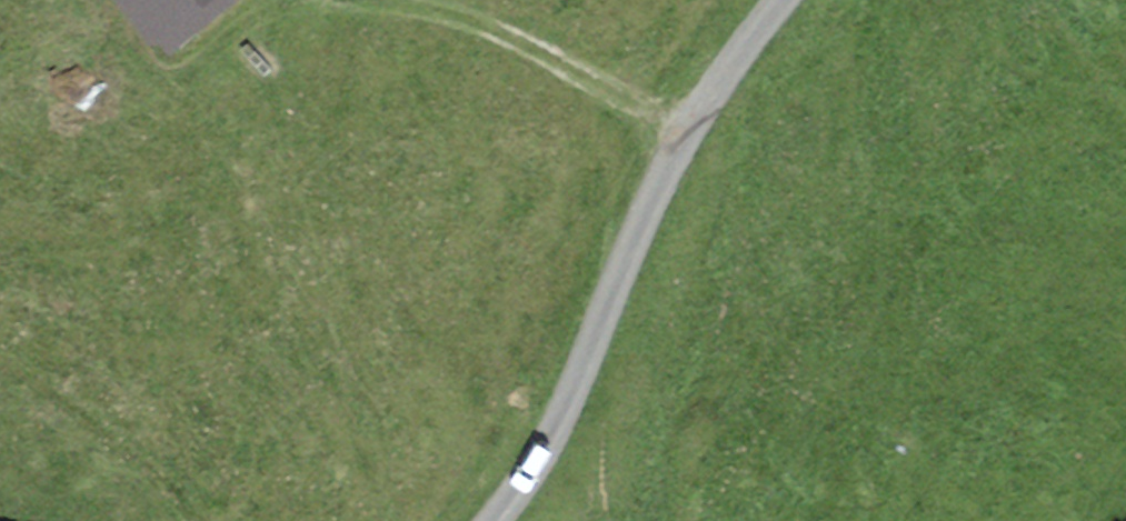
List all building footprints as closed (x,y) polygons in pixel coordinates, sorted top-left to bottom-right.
[(160,59),(235,0),(114,0),(160,59)]
